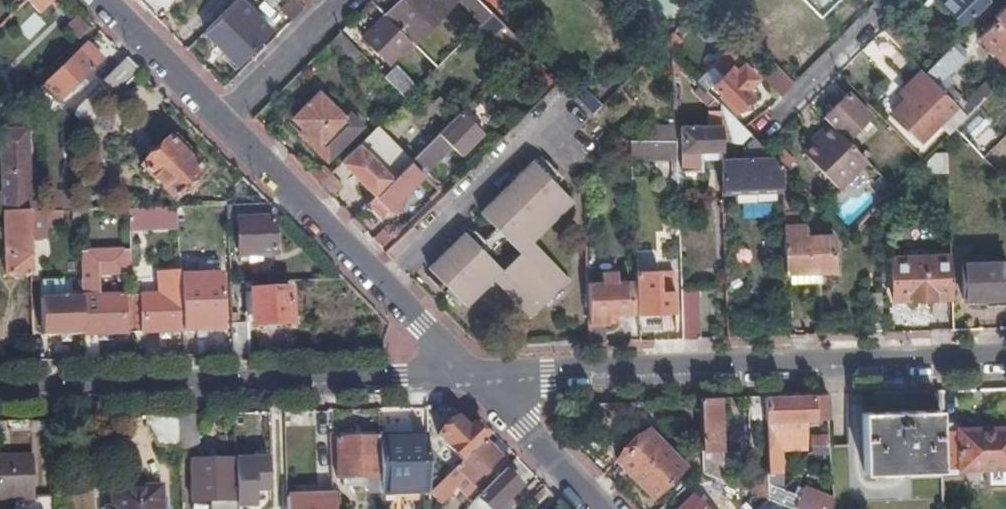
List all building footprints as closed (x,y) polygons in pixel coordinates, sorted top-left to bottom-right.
[(0,6),(0,9),(10,20),(31,0),(6,0),(0,6)] [(45,11),(56,0),(34,0),(45,11)] [(241,0),(208,33),(239,64),(257,46),(239,28),(253,13),(241,0)] [(307,8),(299,0),(294,0),(284,10),(293,21),(307,8)] [(307,8),(314,1),(312,0),(299,0),(307,8)] [(364,39),(391,67),(458,0),(402,0),(364,39)] [(480,0),(459,0),(483,24),(494,14),(480,0)] [(819,16),(836,0),(804,0),(819,16)] [(986,0),(945,0),(942,4),(961,22),(972,11),(975,12),(987,1),(986,0)] [(995,18),(998,20),(980,39),(1005,65),(1005,7),(995,18)] [(480,27),(513,61),(514,60),(528,47),(494,14),(483,24),(480,27)] [(661,45),(662,46),(669,53),(683,40),(675,32),(661,45)] [(361,53),(341,33),(330,44),(350,64),(361,53)] [(100,57),(89,46),(44,88),(56,100),(100,57)] [(964,59),(953,48),(926,75),(937,86),(948,75),(964,59)] [(758,78),(729,49),(713,65),(723,76),(715,85),(723,94),(721,96),(736,112),(738,108),(742,111),(751,102),(748,99),(752,94),(747,89),(758,78)] [(141,73),(128,60),(101,87),(115,100),(141,73)] [(772,62),(762,72),(783,94),(794,84),(772,62)] [(1005,80),(1005,73),(1001,68),(993,77),(997,81),(993,84),(997,88),(1005,80)] [(937,86),(926,75),(922,71),(905,88),(912,96),(894,114),(922,141),(942,122),(957,106),(945,94),(937,86)] [(783,94),(762,72),(759,75),(781,97),(783,94)] [(488,86),(493,81),(486,75),(482,80),(488,86)] [(958,86),(948,75),(937,86),(945,94),(954,93),(958,86)] [(675,114),(674,87),(667,87),(668,114),(675,114)] [(618,92),(623,97),(627,93),(622,88),(618,92)] [(715,99),(705,89),(699,94),(710,105),(712,103),(715,99)] [(979,92),(967,104),(974,112),(986,99),(979,92)] [(305,129),(333,156),(363,125),(351,113),(346,117),(321,93),(295,118),(305,129)] [(850,93),(824,117),(829,122),(847,141),(872,116),(850,93)] [(83,103),(69,112),(79,128),(93,118),(83,103)] [(783,190),(781,166),(765,148),(745,128),(744,129),(722,106),(721,113),(722,142),(744,144),(748,151),(760,158),(761,166),(746,167),(746,161),(723,162),(724,192),(783,190)] [(946,126),(961,110),(957,106),(942,122),(946,126)] [(468,139),(478,129),(462,112),(452,121),(468,139)] [(723,151),(722,142),(721,113),(711,113),(711,128),(684,129),(685,171),(701,171),(700,151),(723,151)] [(847,141),(829,122),(818,133),(821,136),(815,142),(804,152),(839,188),(866,161),(847,141)] [(2,214),(7,214),(32,213),(38,212),(37,200),(34,198),(32,132),(29,132),(29,126),(13,125),(13,132),(4,132),(4,192),(1,192),(2,214)] [(344,163),(377,196),(394,179),(370,155),(388,135),(380,127),(344,163)] [(412,162),(425,174),(459,140),(447,127),(412,162)] [(301,133),(328,162),(333,156),(305,129),(301,133)] [(811,139),(815,142),(821,136),(818,133),(811,139)] [(191,150),(176,136),(172,140),(170,139),(144,167),(176,200),(182,195),(186,199),(188,196),(185,192),(203,172),(187,156),(191,150)] [(652,157),(677,156),(677,141),(651,142),(652,157)] [(985,159),(992,166),(1004,154),(997,147),(985,159)] [(551,174),(536,158),(481,213),(520,253),(503,270),(465,234),(431,270),(467,306),(493,280),(531,318),(570,278),(532,242),(572,202),(548,177),(551,174)] [(381,218),(425,174),(412,162),(394,179),(377,196),(368,205),(381,218)] [(880,178),(874,185),(883,194),(890,188),(880,178)] [(287,221),(273,206),(230,207),(230,227),(240,227),(241,257),(232,258),(233,283),(251,283),(250,257),(277,256),(275,221),(287,221)] [(180,228),(180,209),(131,210),(131,229),(180,228)] [(65,211),(49,212),(38,212),(32,213),(33,238),(50,238),(49,226),(66,226),(65,211)] [(783,213),(786,273),(792,273),(818,272),(836,272),(835,236),(807,238),(806,226),(803,225),(802,212),(783,213)] [(9,276),(34,275),(33,238),(32,213),(7,214),(9,276)] [(374,240),(383,249),(394,238),(385,229),(374,240)] [(657,267),(676,268),(678,253),(658,251),(657,267)] [(894,301),(953,300),(952,257),(893,259),(894,301)] [(964,265),(965,298),(1005,298),(1005,263),(992,264),(992,257),(975,258),(975,264),(964,265)] [(642,324),(642,331),(657,330),(657,313),(677,312),(676,292),(660,292),(660,272),(637,273),(639,324),(642,324)] [(660,292),(676,292),(676,272),(660,272),(660,292)] [(818,272),(792,273),(792,284),(819,283),(818,272)] [(135,333),(185,331),(183,288),(182,274),(160,275),(160,295),(134,296),(135,333)] [(45,282),(45,299),(67,299),(66,281),(45,282)] [(592,343),(608,342),(608,315),(633,314),(631,282),(590,283),(592,343)] [(183,288),(185,331),(226,330),(225,293),(192,294),(192,288),(183,288)] [(684,339),(702,339),(700,288),(682,289),(684,339)] [(292,290),(253,291),(254,325),(294,325),(292,290)] [(87,360),(102,359),(101,334),(135,333),(134,296),(84,298),(86,335),(87,360)] [(45,336),(86,335),(84,298),(67,299),(45,299),(44,299),(45,336)] [(785,505),(794,508),(832,508),(835,499),(806,488),(802,497),(784,490),(783,473),(782,472),(781,450),(807,448),(806,422),(830,420),(829,395),(815,395),(815,393),(793,394),(767,394),(767,397),(768,424),(769,473),(770,499),(785,505)] [(753,424),(768,424),(767,397),(752,397),(753,424)] [(702,399),(704,473),(725,481),(723,398),(702,399)] [(866,474),(944,471),(943,423),(942,412),(864,415),(866,474)] [(181,417),(182,449),(182,452),(199,452),(198,416),(181,417)] [(181,417),(147,418),(147,428),(160,450),(182,449),(181,417)] [(483,444),(487,440),(474,426),(469,431),(458,420),(439,439),(463,464),(483,444)] [(945,479),(962,479),(962,470),(990,469),(1005,469),(1005,424),(1004,424),(999,430),(961,431),(961,422),(943,423),(944,471),(945,479)] [(649,430),(619,460),(655,497),(686,466),(649,430)] [(830,447),(830,436),(812,436),(812,446),(830,447)] [(381,441),(381,439),(339,440),(341,480),(371,479),(372,496),(383,495),(383,494),(381,441)] [(429,440),(381,441),(383,494),(431,494),(429,440)] [(463,464),(431,494),(438,500),(463,476),(472,486),(499,460),(483,444),(463,464)] [(0,459),(0,502),(37,501),(35,457),(0,459)] [(271,461),(237,462),(239,502),(239,508),(258,508),(258,492),(272,492),(271,461)] [(239,502),(237,462),(193,463),(194,503),(239,502)] [(990,469),(991,489),(1005,489),(1005,469),(990,469)] [(505,473),(479,499),(488,508),(503,508),(502,508),(509,501),(521,488),(505,473)] [(739,487),(770,499),(769,473),(762,473),(763,479),(739,479),(739,487)] [(119,490),(119,508),(165,508),(164,488),(119,490)] [(695,495),(680,508),(709,508),(695,495)] [(289,499),(290,508),(335,508),(335,498),(333,498),(289,499)] [(760,508),(781,508),(785,505),(770,499),(760,508)]
